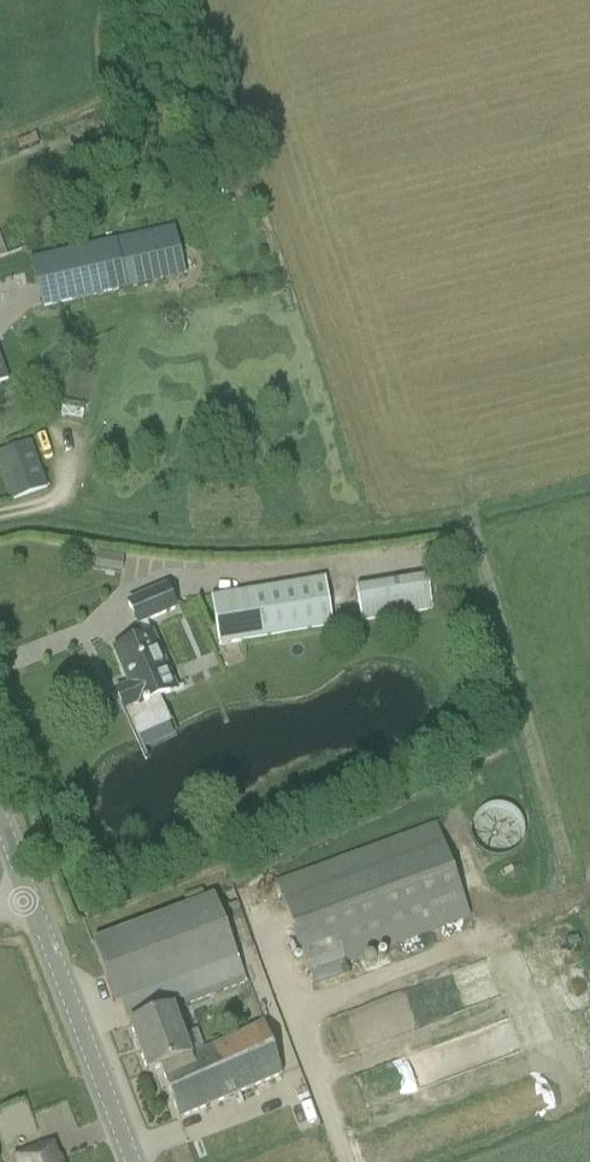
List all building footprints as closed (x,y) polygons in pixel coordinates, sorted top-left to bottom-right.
[(34,135),(14,142),(17,152),(37,144),(34,135)] [(184,279),(172,227),(31,259),(41,310),(184,279)] [(31,488),(45,483),(30,442),(0,453),(0,472),(9,496),(31,488)] [(97,551),(94,569),(119,574),(122,556),(97,551)] [(432,611),(425,575),(353,588),(357,623),(432,611)] [(332,627),(323,577),(208,597),(216,646),(332,627)] [(114,692),(123,712),(135,739),(170,724),(158,697),(176,689),(146,618),(174,606),(166,587),(126,604),(141,638),(111,651),(127,687),(114,692)] [(468,917),(434,822),(273,882),(314,988),(349,975),(344,963),(468,917)] [(213,898),(114,935),(91,944),(114,1005),(119,1003),(125,1021),(181,1000),(183,1004),(244,982),(213,898)] [(177,1120),(200,1112),(281,1075),(261,1023),(200,1049),(194,1033),(180,1038),(171,1011),(128,1027),(145,1075),(159,1070),(177,1120)] [(13,1157),(15,1161),(59,1161),(57,1158),(48,1161),(42,1146),(13,1157)]
